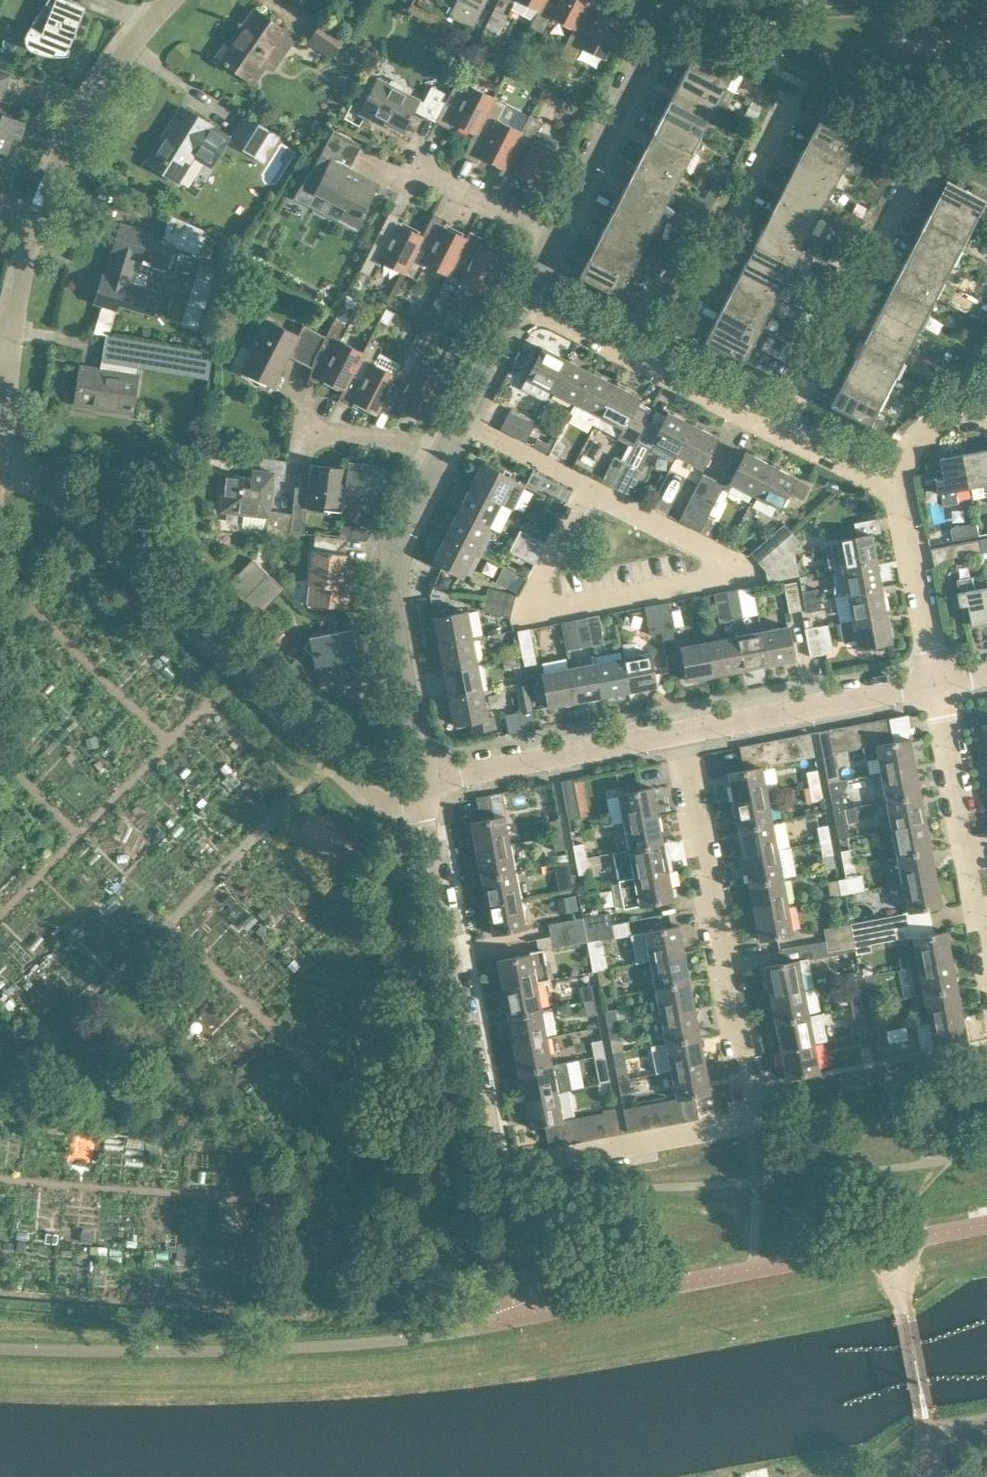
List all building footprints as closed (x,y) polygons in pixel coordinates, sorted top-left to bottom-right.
[(26,32),(25,41),(27,46),(30,49),(34,51),(39,53),(43,54),(48,55),(53,56),(58,56),(63,56),(67,55),(70,49),(67,48),(68,45),(70,46),(73,37),(75,37),(76,33),(75,32),(85,7),(67,0),(47,0),(26,32)] [(448,16),(471,28),(485,0),(456,0),(448,16)] [(493,8),(507,15),(514,0),(498,0),(493,8)] [(529,26),(543,0),(518,0),(537,10),(529,26)] [(559,56),(588,0),(543,0),(529,26),(542,33),(551,17),(573,28),(559,56)] [(559,56),(573,63),(581,47),(604,59),(623,21),(622,21),(622,22),(600,11),(603,4),(596,0),(588,0),(559,56)] [(245,29),(234,45),(228,41),(218,55),(217,55),(216,56),(225,62),(224,63),(254,83),(266,65),(274,70),(295,39),(254,10),(242,27),(245,29)] [(330,58),(345,36),(323,21),(308,43),(330,58)] [(695,50),(686,67),(735,92),(743,76),(734,71),(695,50)] [(542,60),(536,71),(548,78),(554,67),(542,60)] [(449,95),(435,121),(449,129),(453,122),(474,133),(493,97),(471,85),(479,69),(465,62),(449,95)] [(523,70),(511,63),(505,74),(518,81),(523,70)] [(686,67),(678,83),(717,104),(726,108),(735,92),(686,67)] [(414,111),(435,121),(449,95),(431,86),(423,101),(403,91),(403,87),(402,84),(394,80),(391,80),(387,83),(376,78),(360,109),(352,104),(345,118),(359,126),(364,117),(373,121),(375,118),(403,133),(414,111)] [(678,83),(670,99),(709,119),(717,104),(678,83)] [(555,94),(543,88),(539,95),(551,101),(555,94)] [(480,156),(502,168),(529,115),(528,115),(520,131),(498,120),(506,103),(494,97),(493,97),(474,133),(463,156),(476,163),(480,156)] [(709,119),(670,99),(661,115),(701,135),(709,119)] [(160,169),(159,170),(178,181),(194,156),(211,167),(229,139),(207,125),(209,123),(185,109),(168,138),(164,135),(152,154),(166,163),(162,170),(160,169)] [(1,150),(5,152),(17,120),(0,113),(0,152),(1,150)] [(529,115),(502,168),(498,174),(512,181),(515,175),(537,186),(537,187),(538,187),(555,155),(557,150),(534,138),(543,122),(529,115)] [(661,115),(653,131),(692,151),(701,135),(661,115)] [(820,115),(812,132),(851,152),(866,160),(875,143),(860,135),(820,115)] [(232,141),(255,155),(270,133),(247,116),(232,141)] [(344,207),(339,218),(357,228),(365,212),(363,211),(377,184),(361,176),(360,177),(348,171),(362,145),(333,130),(310,173),(294,199),(303,202),(313,200),(318,194),(344,207)] [(692,151),(653,131),(645,147),(684,167),(692,151)] [(812,132),(804,148),(843,168),(858,176),(866,160),(851,152),(812,132)] [(645,147),(637,163),(676,183),(684,167),(645,147)] [(843,168),(804,148),(795,164),(834,184),(843,168)] [(676,183),(637,163),(628,179),(668,199),(676,183)] [(843,189),(834,184),(795,164),(787,180),(826,200),(834,205),(843,189)] [(628,179),(620,195),(659,215),(668,199),(628,179)] [(826,200),(787,180),(779,196),(818,216),(826,200)] [(937,196),(977,217),(985,200),(946,180),(937,196)] [(712,202),(720,186),(712,181),(703,197),(712,202)] [(873,204),(881,190),(868,184),(861,198),(873,204)] [(659,215),(620,195),(612,211),(651,231),(659,215)] [(829,221),(818,216),(779,196),(771,212),(810,232),(820,237),(829,221)] [(937,196),(929,212),(968,233),(977,217),(937,196)] [(712,202),(703,197),(695,213),(704,218),(712,202)] [(403,218),(390,211),(359,270),(372,277),(381,261),(403,272),(403,273),(422,236),(400,224),(403,218)] [(612,211),(604,227),(643,247),(651,231),(612,211)] [(810,232),(771,212),(762,228),(802,248),(810,232)] [(960,249),(968,233),(929,212),(921,228),(960,249)] [(422,236),(403,273),(416,279),(425,263),(447,274),(438,290),(439,291),(466,238),(444,227),(447,220),(434,213),(422,236)] [(696,234),(697,232),(704,218),(695,213),(687,230),(696,234)] [(208,231),(169,214),(168,220),(161,241),(145,236),(147,231),(136,228),(121,223),(115,243),(105,275),(103,275),(95,303),(102,305),(94,333),(108,335),(116,309),(118,310),(120,303),(153,313),(157,298),(159,292),(131,284),(139,259),(143,260),(142,263),(150,265),(150,263),(167,268),(173,246),(198,254),(205,238),(208,231)] [(643,247),(604,227),(595,243),(635,263),(643,247)] [(793,264),(802,248),(762,228),(754,244),(793,264)] [(921,228),(912,244),(952,265),(960,249),(921,228)] [(466,238),(439,291),(452,297),(461,281),(484,293),(490,280),(504,254),(503,253),(501,256),(479,245),(483,238),(469,231),(466,238)] [(595,243),(587,259),(626,279),(635,263),(595,243)] [(754,244),(746,260),(785,280),(793,264),(754,244)] [(944,281),(952,265),(912,244),(904,260),(944,281)] [(626,279),(587,259),(578,276),(618,296),(626,279)] [(675,259),(673,265),(679,268),(681,262),(675,259)] [(785,280),(746,260),(738,276),(777,296),(785,280)] [(904,260),(896,276),(935,297),(944,281),(904,260)] [(738,276),(729,292),(769,312),(777,296),(738,276)] [(927,313),(935,297),(896,276),(888,292),(927,313)] [(769,312),(729,292),(721,308),(760,328),(769,312)] [(888,292),(879,308),(919,329),(927,313),(888,292)] [(314,358),(311,367),(312,368),(308,382),(322,386),(325,379),(344,388),(338,400),(368,341),(362,352),(340,341),(348,325),(360,301),(347,294),(335,318),(325,336),(314,358)] [(435,299),(427,316),(444,325),(450,313),(448,305),(435,299)] [(760,328),(721,308),(713,324),(752,344),(761,349),(769,332),(760,328)] [(911,345),(919,329),(879,308),(871,324),(911,345)] [(395,314),(386,310),(380,322),(389,326),(395,314)] [(796,326),(805,330),(813,315),(804,310),(796,326)] [(244,366),(274,381),(272,385),(273,385),(289,356),(311,367),(314,358),(325,336),(303,324),(297,335),(267,319),(260,334),(253,330),(245,345),(252,349),(244,366)] [(752,344),(713,324),(704,341),(743,361),(752,344)] [(871,324),(863,341),(902,361),(911,345),(871,324)] [(161,363),(164,344),(105,335),(100,373),(107,374),(107,370),(135,374),(137,359),(161,363)] [(355,400),(377,411),(411,345),(410,345),(395,375),(373,364),(381,347),(368,341),(338,400),(351,407),(355,400)] [(894,377),(902,361),(863,341),(855,356),(894,377)] [(779,358),(788,363),(796,346),(787,342),(779,358)] [(411,345),(377,411),(375,415),(376,415),(381,405),(394,412),(397,405),(419,416),(418,419),(419,420),(437,384),(439,380),(416,369),(424,352),(411,345)] [(527,378),(552,391),(568,360),(542,347),(527,378)] [(213,352),(191,349),(187,378),(209,382),(213,352)] [(855,356),(846,372),(886,393),(894,377),(855,356)] [(575,402),(576,403),(592,373),(568,360),(552,391),(575,402)] [(80,370),(75,405),(132,413),(138,375),(135,374),(107,370),(107,374),(100,373),(80,370)] [(878,409),(886,393),(846,372),(838,388),(878,409)] [(575,402),(570,412),(595,425),(616,385),(592,373),(576,403),(575,402)] [(616,385),(595,425),(602,429),(633,445),(636,440),(636,438),(648,415),(634,408),(638,401),(640,397),(616,385)] [(878,409),(838,388),(830,405),(869,425),(878,409)] [(511,408),(506,418),(531,431),(536,421),(511,408)] [(626,461),(625,463),(639,470),(650,447),(651,448),(654,443),(678,455),(693,425),(668,412),(666,415),(660,427),(649,421),(638,440),(636,438),(636,440),(633,445),(625,460),(626,461)] [(525,442),(531,431),(506,418),(500,429),(525,442)] [(702,467),(717,437),(693,425),(678,455),(702,467)] [(556,440),(549,454),(559,459),(566,445),(556,440)] [(964,454),(970,487),(984,485),(985,491),(986,491),(986,450),(964,454)] [(730,482),(755,495),(771,465),(745,452),(730,482)] [(957,490),(970,487),(964,454),(945,458),(944,457),(943,457),(946,469),(938,471),(938,469),(937,470),(944,506),(960,503),(957,490)] [(625,463),(626,461),(625,460),(615,455),(601,481),(612,487),(625,463)] [(342,507),(343,507),(343,505),(356,506),(356,507),(358,508),(359,506),(370,512),(391,471),(379,465),(348,462),(347,468),(342,507)] [(483,463),(470,487),(501,503),(501,502),(514,509),(525,486),(512,480),(513,478),(483,463)] [(625,463),(613,487),(622,492),(631,475),(635,477),(639,470),(625,463)] [(120,479),(122,465),(115,464),(112,478),(120,479)] [(795,477),(771,465),(755,495),(779,507),(788,491),(802,498),(809,486),(794,478),(795,477)] [(323,505),(342,507),(347,468),(329,466),(328,471),(320,470),(319,475),(309,474),(307,487),(295,486),(292,513),(290,532),(304,533),(305,521),(306,508),(323,509),(323,505)] [(290,532),(292,513),(269,511),(274,472),(252,469),(250,482),(243,482),(244,476),(224,473),(222,493),(223,493),(222,505),(226,511),(238,512),(238,513),(244,514),(268,517),(266,528),(266,534),(288,537),(290,532)] [(572,491),(533,471),(527,481),(567,502),(572,491)] [(690,527),(704,501),(714,481),(702,475),(692,495),(679,521),(690,527)] [(714,481),(704,501),(690,527),(700,532),(713,506),(723,486),(714,481)] [(489,527),(501,503),(470,487),(458,512),(489,527)] [(458,512),(446,536),(477,551),(489,527),(458,512)] [(979,522),(952,527),(955,540),(981,535),(979,522)] [(751,553),(759,562),(781,543),(791,533),(784,524),(773,533),(751,553)] [(341,525),(339,537),(341,538),(356,539),(350,538),(351,526),(341,525)] [(514,540),(540,553),(545,543),(520,530),(514,540)] [(791,533),(781,543),(759,562),(766,570),(768,581),(799,574),(797,561),(807,552),(791,533)] [(828,569),(833,568),(876,560),(871,533),(823,542),(828,569)] [(341,538),(339,537),(315,535),(309,585),(314,585),(312,604),(307,603),(307,604),(347,609),(350,579),(343,578),(346,554),(339,553),(341,538)] [(465,576),(477,551),(446,536),(433,560),(465,576)] [(982,539),(955,544),(958,557),(985,552),(982,539)] [(534,564),(540,553),(514,540),(509,551),(534,564)] [(228,584),(230,587),(243,600),(268,574),(253,558),(228,584)] [(881,585),(876,560),(833,568),(833,595),(847,592),(881,585)] [(521,592),(528,577),(505,566),(498,581),(521,592)] [(243,600),(256,612),(257,613),(259,615),(284,589),(268,574),(243,600)] [(986,622),(986,586),(976,588),(973,576),(958,579),(965,616),(966,616),(966,614),(973,613),(976,625),(977,625),(976,624),(986,622)] [(789,613),(801,611),(796,583),(784,585),(789,613)] [(847,592),(852,619),(886,612),(881,585),(847,592)] [(488,587),(485,599),(513,605),(516,594),(488,587)] [(742,617),(737,589),(726,591),(731,619),(742,617)] [(803,601),(819,597),(818,590),(801,593),(803,601)] [(721,621),(731,619),(726,591),(714,593),(719,621),(721,621)] [(819,597),(803,601),(805,613),(822,610),(819,597)] [(513,605),(485,599),(482,610),(510,617),(513,605)] [(668,602),(656,604),(661,632),(673,629),(668,602)] [(433,617),(439,644),(472,637),(465,603),(432,609),(434,617),(433,617)] [(656,604),(645,606),(650,634),(661,632),(656,604)] [(891,641),(886,612),(852,619),(853,620),(839,622),(842,637),(847,641),(856,639),(858,647),(891,641)] [(604,643),(599,615),(588,617),(593,645),(604,643)] [(566,650),(593,645),(588,617),(561,622),(565,643),(566,650)] [(830,653),(824,625),(805,628),(810,656),(830,653)] [(761,631),(767,664),(794,659),(788,626),(761,631)] [(520,645),(522,655),(523,658),(523,659),(535,656),(529,628),(518,631),(520,645)] [(327,684),(334,676),(346,688),(360,674),(349,663),(355,658),(357,657),(352,629),(321,634),(318,632),(315,636),(309,637),(310,641),(304,646),(312,654),(314,665),(315,665),(316,674),(327,684)] [(734,636),(741,669),(767,664),(761,631),(734,636)] [(708,641),(714,675),(741,669),(734,636),(708,641)] [(439,644),(444,670),(477,664),(472,637),(439,644)] [(681,647),(687,680),(714,675),(708,641),(681,647)] [(505,658),(522,655),(520,645),(504,648),(505,658)] [(615,659),(613,645),(582,647),(583,661),(615,659)] [(622,658),(627,691),(656,686),(649,652),(622,658)] [(523,659),(523,658),(522,655),(505,658),(507,668),(524,665),(524,662),(523,659)] [(596,663),(602,696),(627,691),(622,658),(596,663)] [(569,659),(546,661),(547,669),(570,667),(569,659)] [(569,668),(575,701),(602,696),(596,663),(569,668)] [(444,670),(449,696),(482,690),(477,664),(444,670)] [(542,673),(548,706),(575,701),(569,668),(542,673)] [(514,687),(523,731),(536,729),(533,709),(528,685),(514,687)] [(482,690),(449,696),(454,724),(470,721),(472,731),(489,728),(482,690)] [(889,718),(877,720),(882,743),(894,741),(889,718)] [(877,720),(865,722),(870,745),(875,744),(882,743),(877,720)] [(865,722),(853,724),(858,747),(862,746),(870,745),(865,722)] [(841,727),(844,742),(845,750),(858,747),(853,724),(841,727)] [(845,750),(844,742),(841,727),(830,729),(834,752),(845,750)] [(830,729),(818,731),(822,754),(823,759),(835,756),(834,752),(830,729)] [(815,756),(812,742),(810,733),(797,735),(798,742),(801,759),(815,756)] [(801,759),(798,742),(797,735),(785,737),(790,761),(801,759)] [(785,737),(773,740),(777,763),(790,761),(785,737)] [(878,758),(880,773),(914,766),(911,751),(912,751),(911,742),(910,738),(894,741),(882,743),(875,744),(870,745),(862,746),(864,760),(878,758)] [(773,740),(762,742),(766,765),(777,763),(773,740)] [(762,742),(750,744),(754,768),(762,766),(766,765),(762,742)] [(739,746),(744,770),(754,768),(750,744),(739,746)] [(836,762),(824,765),(828,783),(840,781),(836,762)] [(762,766),(754,768),(744,770),(727,773),(730,786),(731,785),(734,801),(768,795),(762,766)] [(917,782),(914,766),(880,773),(886,800),(920,793),(918,782),(917,782)] [(799,789),(809,787),(820,785),(817,769),(796,773),(799,789)] [(565,804),(578,801),(573,778),(561,781),(565,804)] [(828,783),(833,810),(843,808),(840,793),(842,791),(843,790),(844,788),(845,787),(845,785),(846,784),(846,783),(846,781),(846,779),(840,781),(828,783)] [(812,801),(823,799),(820,785),(809,787),(812,801)] [(653,787),(618,794),(623,822),(657,816),(654,800),(655,800),(653,787)] [(886,800),(891,828),(925,821),(922,806),(923,806),(920,793),(886,800)] [(476,797),(481,820),(494,817),(490,794),(476,797)] [(768,795),(734,801),(737,816),(735,816),(738,829),(773,822),(768,795)] [(578,801),(565,804),(568,819),(580,817),(578,801)] [(855,806),(843,808),(833,810),(838,838),(849,836),(846,822),(858,820),(855,806)] [(477,850),(510,844),(505,815),(494,817),(481,820),(470,822),(472,835),(474,835),(477,850)] [(623,822),(629,849),(663,843),(661,831),(660,831),(657,816),(623,822)] [(563,834),(560,819),(549,821),(552,836),(563,834)] [(891,828),(896,855),(931,849),(929,837),(927,837),(925,821),(891,828)] [(773,822),(738,829),(740,841),(741,840),(744,856),(778,849),(773,822)] [(816,826),(819,841),(830,839),(827,824),(816,826)] [(563,834),(552,836),(554,850),(566,848),(563,834)] [(833,853),(830,839),(819,841),(822,855),(833,853)] [(584,843),(573,845),(576,860),(587,857),(584,843)] [(613,852),(618,880),(667,871),(664,855),(666,855),(663,843),(629,849),(613,852)] [(481,878),(515,871),(510,844),(477,850),(479,865),(478,866),(481,878)] [(840,850),(843,866),(854,864),(851,848),(840,850)] [(778,849),(744,856),(747,871),(746,871),(748,884),(783,877),(778,849)] [(896,855),(901,882),(935,876),(932,861),(933,861),(931,849),(896,855)] [(587,857),(576,860),(579,873),(579,874),(590,872),(587,857)] [(854,864),(843,866),(846,878),(846,880),(849,893),(864,890),(861,873),(856,874),(854,864)] [(639,905),(674,898),(672,887),(674,886),(671,870),(667,871),(618,880),(624,908),(639,905)] [(487,905),(521,899),(515,871),(481,878),(483,890),(484,890),(487,905)] [(571,876),(570,873),(559,875),(562,891),(573,889),(571,876)] [(938,892),(935,876),(901,882),(907,911),(942,904),(939,892),(938,892)] [(783,877),(748,884),(751,896),(752,896),(755,911),(788,905),(783,877)] [(838,879),(827,881),(829,896),(840,894),(838,879)] [(489,921),(491,933),(526,927),(521,899),(487,905),(490,920),(489,921)] [(788,905),(755,911),(758,926),(756,926),(759,939),(794,933),(788,905)] [(586,929),(613,923),(610,911),(584,916),(586,929)] [(849,923),(852,935),(903,925),(901,913),(849,923)] [(550,935),(586,929),(584,916),(548,924),(550,935)] [(628,920),(613,923),(614,931),(615,936),(615,937),(631,934),(628,920)] [(606,968),(601,938),(615,936),(614,931),(613,923),(586,929),(588,941),(594,971),(597,970),(606,968)] [(852,935),(849,923),(823,928),(826,940),(852,935)] [(652,960),(683,954),(680,938),(682,938),(679,925),(647,931),(631,934),(636,963),(652,960)] [(903,925),(852,935),(854,949),(856,956),(872,953),(871,946),(906,939),(903,925)] [(588,941),(586,929),(550,935),(551,936),(558,934),(560,946),(588,941)] [(900,969),(917,966),(951,959),(948,944),(949,944),(947,931),(912,938),(914,948),(907,949),(905,951),(903,953),(902,955),(901,957),(900,959),(900,961),(900,963),(899,965),(900,967),(900,969)] [(781,963),(764,966),(766,979),(767,979),(770,994),(804,988),(814,986),(809,958),(854,949),(852,935),(826,940),(779,950),(781,963)] [(538,981),(538,980),(554,977),(550,959),(549,959),(545,960),(543,949),(529,951),(530,954),(496,960),(499,973),(500,973),(503,988),(538,981)] [(686,969),(683,954),(652,960),(657,987),(689,980),(687,969),(686,969)] [(951,959),(917,966),(923,993),(957,987),(955,975),(954,975),(951,959)] [(597,970),(599,983),(599,985),(610,983),(608,968),(606,968),(597,970)] [(866,991),(867,991),(877,989),(875,974),(864,976),(863,976),(866,991)] [(848,993),(851,1007),(862,1005),(859,993),(866,991),(863,976),(854,978),(856,991),(848,993)] [(657,987),(662,1014),(693,1008),(691,993),(692,993),(689,980),(657,987)] [(543,1009),(538,981),(503,988),(506,1004),(505,1004),(507,1016),(543,1009)] [(594,999),(591,984),(580,987),(583,1001),(594,999)] [(923,993),(928,1021),(961,1014),(958,999),(960,999),(957,987),(923,993)] [(809,1015),(804,988),(770,994),(773,1009),(772,1010),(774,1021),(809,1015)] [(597,1014),(594,999),(583,1001),(586,1016),(597,1014)] [(865,1020),(862,1005),(851,1007),(854,1022),(856,1034),(867,1032),(865,1020)] [(616,1009),(604,1011),(607,1024),(618,1022),(628,1020),(626,1007),(616,1009)] [(693,1008),(662,1014),(667,1041),(700,1035),(698,1024),(696,1024),(693,1008)] [(510,1028),(513,1041),(548,1035),(543,1009),(507,1016),(509,1028),(510,1028)] [(778,1034),(781,1049),(814,1042),(826,1040),(821,1013),(809,1016),(809,1015),(774,1021),(777,1034),(778,1034)] [(928,1021),(915,1023),(920,1051),(968,1042),(965,1030),(964,1030),(961,1014),(928,1021)] [(882,1015),(871,1017),(874,1031),(885,1029),(882,1015)] [(618,1022),(607,1024),(610,1040),(621,1038),(618,1022)] [(86,1026),(67,1046),(81,1059),(103,1079),(103,1078),(121,1059),(86,1026)] [(888,1043),(906,1040),(904,1027),(886,1030),(888,1043)] [(888,1045),(885,1029),(874,1031),(877,1047),(878,1047),(888,1045)] [(515,1059),(517,1071),(554,1063),(548,1035),(513,1041),(516,1058),(515,1059)] [(656,1072),(673,1069),(704,1063),(701,1048),(702,1048),(700,1035),(667,1041),(651,1045),(656,1072)] [(591,1042),(593,1056),(604,1054),(602,1039),(591,1042)] [(820,1071),(814,1042),(781,1049),(784,1064),(783,1065),(785,1077),(820,1071)] [(862,1063),(873,1061),(870,1046),(859,1048),(862,1063)] [(610,1081),(604,1054),(593,1056),(596,1070),(599,1083),(610,1081)] [(521,1083),(524,1096),(559,1090),(572,1087),(567,1061),(554,1063),(517,1071),(520,1083),(521,1083)] [(615,1065),(617,1079),(628,1077),(625,1063),(615,1065)] [(704,1063),(673,1069),(678,1098),(682,1097),(694,1095),(710,1092),(708,1079),(707,1079),(704,1063)] [(628,1077),(617,1079),(620,1092),(631,1090),(628,1077)] [(564,1119),(559,1090),(524,1096),(527,1113),(526,1114),(528,1126),(544,1123),(556,1121),(564,1119)] [(699,1118),(694,1095),(682,1097),(687,1121),(699,1118)] [(682,1097),(678,1098),(670,1099),(675,1123),(687,1121),(682,1097)] [(670,1099),(659,1102),(663,1125),(675,1123),(670,1099)] [(659,1102),(647,1104),(652,1127),(663,1125),(659,1102)] [(635,1106),(640,1130),(652,1127),(647,1104),(635,1106)] [(620,1133),(615,1106),(603,1109),(603,1112),(608,1136),(620,1133)] [(640,1130),(635,1106),(623,1109),(628,1132),(640,1130)] [(603,1112),(591,1114),(596,1138),(608,1136),(603,1112)] [(591,1114),(580,1116),(584,1140),(596,1138),(591,1114)] [(580,1116),(568,1119),(573,1142),(584,1140),(580,1116)] [(568,1119),(564,1119),(556,1121),(561,1145),(573,1142),(568,1119)] [(544,1123),(549,1147),(561,1145),(556,1121),(544,1123)] [(909,1381),(907,1382),(906,1383),(906,1385),(907,1386),(908,1386),(929,1381),(931,1380),(931,1379),(930,1378),(929,1378),(909,1381)]
